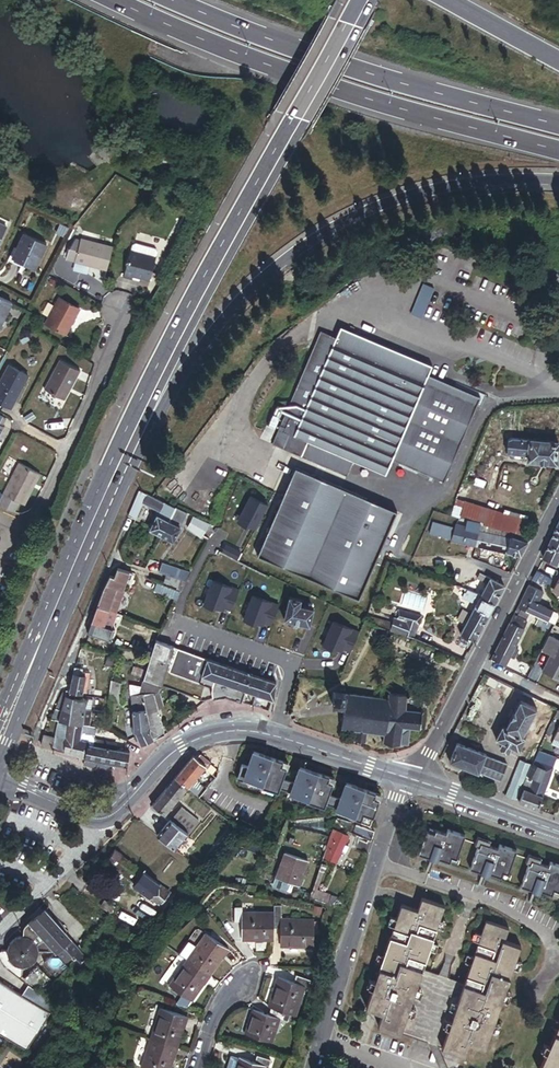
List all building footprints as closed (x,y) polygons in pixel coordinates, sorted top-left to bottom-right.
[(9,234),(0,229),(0,253),(9,234)] [(13,265),(35,275),(47,250),(25,240),(13,265)] [(104,275),(110,250),(78,242),(77,243),(72,242),(63,264),(104,275)] [(146,285),(153,262),(127,254),(120,280),(129,283),(130,280),(146,285)] [(162,265),(157,263),(154,271),(159,273),(162,265)] [(0,332),(12,307),(0,301),(0,332)] [(75,311),(56,301),(42,327),(63,338),(73,321),(70,320),(75,311)] [(424,390),(428,381),(432,372),(341,332),(337,342),(322,335),(284,421),(289,423),(300,428),(333,350),(424,390)] [(391,465),(424,390),(333,350),(300,428),(294,441),(351,466),(384,480),(387,474),(391,465)] [(77,374),(57,363),(42,393),(62,404),(77,374)] [(5,369),(0,379),(0,407),(9,412),(26,380),(5,369)] [(440,386),(428,381),(424,390),(436,395),(440,386)] [(436,395),(424,390),(391,465),(399,469),(443,488),(480,404),(468,398),(440,386),(436,395)] [(294,441),(300,428),(289,423),(284,436),(290,439),(294,441)] [(345,480),(351,466),(294,441),(290,439),(284,452),(283,453),(345,480)] [(512,439),(509,441),(507,454),(528,455),(528,462),(556,464),(558,442),(529,439),(529,441),(512,439)] [(16,467),(1,498),(0,498),(0,512),(11,517),(16,506),(22,509),(37,477),(16,467)] [(396,517),(293,473),(255,561),(358,605),(396,517)] [(127,521),(135,524),(142,509),(159,517),(162,511),(183,522),(185,517),(177,513),(176,514),(139,496),(127,521)] [(256,532),(268,511),(251,501),(238,524),(247,529),(248,527),(256,532)] [(482,529),(522,540),(522,539),(527,520),(504,514),(503,517),(463,505),(463,506),(456,504),(452,520),(459,522),(459,520),(483,527),(482,529)] [(183,522),(162,511),(159,517),(157,521),(178,531),(183,522)] [(180,532),(178,531),(157,521),(156,520),(149,534),(172,546),(180,532)] [(204,539),(210,528),(194,521),(189,532),(204,539)] [(555,532),(556,533),(545,558),(558,564),(558,561),(558,523),(555,532)] [(431,528),(428,539),(449,545),(450,544),(453,534),(431,528)] [(475,552),(478,538),(465,535),(465,533),(454,530),(453,534),(450,544),(449,545),(474,552),(475,552)] [(498,542),(478,538),(475,552),(505,559),(506,557),(509,544),(498,542)] [(510,542),(509,544),(506,557),(519,561),(527,547),(510,542)] [(181,596),(191,577),(161,567),(158,577),(165,579),(162,587),(176,592),(175,595),(156,588),(153,595),(176,604),(179,596),(181,596)] [(552,579),(538,571),(533,580),(547,588),(552,579)] [(112,634),(109,633),(115,618),(116,618),(124,595),(123,595),(125,589),(127,590),(132,578),(116,574),(113,581),(109,580),(103,593),(91,625),(100,628),(97,636),(110,641),(112,634)] [(489,583),(479,577),(477,583),(487,588),(489,583)] [(493,610),(503,591),(489,583),(487,588),(480,600),(479,603),(493,610)] [(224,612),(231,615),(239,595),(213,585),(204,609),(213,613),(214,611),(223,614),(224,612)] [(544,592),(530,585),(519,607),(522,609),(529,612),(533,614),(538,604),(544,592)] [(479,603),(480,600),(467,595),(466,598),(464,597),(462,602),(476,609),(479,603)] [(271,629),(279,609),(253,600),(244,624),(253,628),(254,626),(262,629),(263,626),(271,629)] [(284,624),(309,630),(313,613),(303,610),(304,607),(300,606),(301,603),(289,601),(284,624)] [(493,610),(479,603),(476,609),(473,613),(487,621),(493,610)] [(551,610),(538,604),(533,614),(546,620),(551,610)] [(529,612),(522,609),(520,612),(519,614),(527,618),(529,612)] [(398,619),(422,626),(424,617),(400,610),(398,619)] [(557,613),(551,610),(546,620),(554,624),(558,617),(557,613)] [(370,613),(364,625),(365,625),(377,631),(381,618),(370,613)] [(487,621),(473,613),(459,639),(473,647),(487,621)] [(528,622),(514,615),(511,621),(524,628),(525,628),(528,622)] [(389,636),(394,623),(382,618),(381,618),(377,631),(389,636)] [(389,636),(414,645),(422,626),(398,619),(396,619),(394,623),(389,636)] [(511,621),(492,659),(505,666),(510,657),(514,648),(524,628),(511,621)] [(359,637),(333,626),(323,650),(332,654),(333,652),(341,656),(342,653),(350,657),(359,637)] [(558,681),(558,640),(549,635),(542,650),(551,654),(542,672),(558,681)] [(173,651),(157,646),(145,685),(159,690),(165,674),(173,651)] [(519,651),(514,648),(510,657),(515,659),(519,651)] [(176,652),(173,651),(165,674),(169,675),(176,652)] [(197,659),(176,652),(169,675),(214,691),(215,689),(219,685),(192,676),(197,659)] [(236,691),(242,675),(197,659),(192,676),(219,685),(226,688),(236,691)] [(128,671),(115,667),(113,675),(125,678),(128,671)] [(71,694),(82,697),(86,679),(81,678),(83,671),(74,668),(72,676),(74,676),(70,694),(71,694)] [(110,683),(121,686),(123,687),(125,678),(113,675),(110,683)] [(255,698),(260,681),(242,675),(236,691),(244,694),(255,698)] [(496,689),(501,681),(490,676),(486,684),(496,689)] [(269,703),(271,703),(277,687),(260,681),(255,698),(269,703)] [(527,694),(501,681),(496,689),(520,702),(521,700),(523,701),(527,694)] [(118,705),(121,686),(110,683),(107,703),(118,705)] [(159,690),(145,685),(142,693),(148,694),(154,693),(155,697),(157,697),(159,690)] [(212,697),(213,701),(222,699),(226,688),(219,685),(215,689),(214,691),(212,697)] [(232,702),(236,691),(226,688),(222,699),(232,702)] [(142,693),(132,690),(133,714),(145,712),(142,696),(148,694),(142,693)] [(244,694),(236,691),(232,702),(241,705),(244,694)] [(401,727),(410,728),(418,730),(417,731),(419,731),(419,730),(421,730),(421,728),(419,728),(421,714),(422,714),(423,712),(421,712),(422,711),(420,711),(419,712),(404,710),(406,693),(404,693),(404,695),(390,693),(390,691),(388,691),(387,698),(346,692),(346,691),(344,691),(344,693),(333,692),(331,705),(343,707),(341,719),(340,719),(340,721),(341,721),(340,729),(342,729),(342,728),(377,733),(376,735),(379,735),(379,733),(384,734),(383,741),(381,741),(381,742),(382,743),(382,744),(384,744),(384,743),(397,745),(397,746),(399,746),(399,745),(400,745),(400,743),(399,743),(401,727)] [(163,737),(157,712),(160,708),(157,697),(155,697),(154,693),(148,694),(142,696),(145,712),(148,726),(153,742),(163,737)] [(542,700),(527,694),(523,701),(538,707),(542,700)] [(67,695),(64,695),(59,707),(63,708),(66,698),(67,695)] [(66,698),(63,708),(85,712),(87,701),(66,698)] [(524,735),(538,707),(523,701),(521,700),(520,702),(507,728),(504,726),(498,739),(505,743),(502,748),(511,753),(514,747),(520,751),(527,737),(524,735)] [(63,708),(59,707),(52,722),(59,724),(63,708)] [(85,712),(63,708),(59,724),(69,725),(82,727),(85,712)] [(88,728),(91,713),(85,712),(82,727),(88,728)] [(148,726),(145,712),(133,714),(133,735),(134,735),(146,729),(145,726),(148,726)] [(556,724),(552,722),(550,727),(548,732),(547,735),(550,736),(556,724)] [(66,739),(69,725),(59,724),(56,737),(66,739)] [(79,742),(82,727),(69,725),(66,739),(79,742)] [(88,728),(82,727),(79,742),(88,744),(89,741),(92,729),(88,728)] [(407,746),(410,728),(401,727),(399,743),(400,743),(400,745),(407,746)] [(141,749),(153,742),(146,729),(134,735),(136,740),(138,744),(141,749)] [(41,747),(52,751),(55,739),(43,737),(41,747)] [(64,754),(66,739),(56,737),(55,739),(52,751),(64,754)] [(126,770),(129,756),(114,752),(88,746),(88,744),(79,742),(66,739),(64,754),(63,755),(92,763),(126,770)] [(553,739),(551,745),(558,749),(558,742),(553,739)] [(93,742),(89,741),(88,744),(88,746),(114,752),(116,746),(93,742)] [(479,751),(476,749),(458,742),(451,761),(479,773),(480,771),(487,755),(487,754),(479,751)] [(554,767),(557,758),(540,751),(534,765),(539,766),(541,763),(554,767)] [(248,767),(242,765),(237,779),(246,782),(247,779),(260,784),(259,786),(275,792),(277,787),(289,792),(289,794),(305,799),(305,802),(323,809),(325,804),(338,808),(337,810),(354,816),(353,819),(360,821),(359,825),(370,828),(381,796),(346,784),(341,799),(330,795),(335,780),(300,768),(295,783),(283,779),(288,764),(254,752),(248,767)] [(501,780),(508,764),(487,755),(480,771),(501,780)] [(207,766),(194,756),(176,778),(188,788),(194,781),(207,766)] [(525,781),(532,764),(522,760),(506,795),(517,799),(523,784),(525,781)] [(535,779),(532,787),(531,791),(544,796),(554,767),(541,763),(539,766),(535,779)] [(529,777),(527,782),(526,785),(532,787),(535,779),(529,777)] [(188,788),(176,778),(153,805),(165,815),(188,788)] [(188,788),(197,794),(202,787),(194,781),(188,788)] [(201,797),(206,791),(202,787),(197,794),(201,797)] [(525,789),(520,803),(539,810),(544,796),(531,791),(525,789)] [(171,820),(158,836),(180,854),(188,843),(184,840),(200,822),(184,809),(173,822),(171,820)] [(353,825),(351,831),(363,838),(369,840),(371,831),(353,825)] [(417,854),(429,858),(434,843),(443,847),(439,859),(450,863),(451,861),(452,858),(457,859),(464,835),(446,828),(444,833),(434,830),(433,834),(424,831),(417,854)] [(333,829),(323,858),(335,864),(342,846),(346,848),(348,844),(344,842),(347,835),(333,829)] [(365,851),(368,842),(357,837),(353,846),(365,851)] [(509,875),(517,850),(499,844),(498,848),(489,845),(491,841),(478,837),(475,845),(478,846),(470,869),(481,873),(486,858),(495,862),(490,875),(501,879),(502,876),(503,873),(509,875)] [(259,853),(261,849),(252,842),(250,846),(259,853)] [(443,847),(434,843),(429,858),(429,859),(438,862),(439,859),(443,847)] [(145,873),(116,848),(107,858),(136,883),(145,873)] [(287,850),(278,875),(289,879),(287,885),(292,887),(294,881),(300,883),(309,858),(287,850)] [(558,892),(558,865),(550,862),(549,866),(540,863),(542,859),(529,854),(526,862),(529,863),(521,887),(532,891),(537,876),(546,879),(541,892),(552,896),(553,894),(554,890),(558,892)] [(495,862),(486,858),(481,873),(480,874),(490,877),(490,875),(495,862)] [(327,864),(322,862),(310,896),(334,905),(338,895),(320,889),(326,872),(324,871),(327,864)] [(146,872),(145,873),(136,883),(134,885),(150,898),(161,885),(159,883),(146,872)] [(546,879),(537,876),(532,891),(531,891),(540,895),(541,892),(546,879)] [(162,885),(161,885),(150,898),(159,905),(163,902),(164,902),(164,901),(165,900),(166,899),(166,898),(167,898),(169,895),(170,892),(162,885)] [(168,914),(180,900),(172,895),(170,896),(167,898),(166,898),(166,899),(165,900),(164,901),(164,902),(163,902),(161,907),(168,914)] [(402,1033),(424,969),(445,905),(422,897),(417,909),(401,904),(366,1007),(382,1012),(378,1024),(402,1033)] [(104,899),(99,907),(111,915),(116,907),(104,899)] [(95,906),(85,919),(92,925),(102,912),(95,906)] [(71,940),(45,910),(30,921),(56,952),(71,940)] [(273,927),(273,910),(243,910),(243,922),(243,939),(273,939),(273,927)] [(282,910),(273,910),(273,927),(282,927),(282,917),(282,910)] [(282,917),(282,927),(282,943),(313,943),(313,917),(282,917)] [(464,983),(442,1048),(465,1056),(470,1043),(486,1049),(522,946),(505,940),(509,927),(486,919),(464,983)] [(25,935),(23,934),(22,934),(20,934),(19,935),(17,935),(15,937),(13,939),(11,941),(11,942),(9,944),(9,946),(8,948),(3,948),(0,951),(0,954),(8,966),(21,978),(23,975),(24,966),(26,966),(29,965),(32,965),(33,964),(34,963),(36,961),(37,959),(38,958),(38,957),(39,955),(39,953),(40,951),(40,950),(56,952),(30,921),(27,925),(25,927),(25,935)] [(198,926),(180,953),(184,956),(203,929),(198,926)] [(203,929),(184,956),(208,972),(226,945),(203,929)] [(77,935),(71,940),(80,950),(85,945),(77,935)] [(80,950),(71,940),(56,952),(43,962),(52,973),(67,961),(80,950)] [(208,972),(184,956),(168,980),(191,996),(208,972)] [(29,984),(35,988),(42,980),(46,977),(37,966),(21,978),(29,984)] [(464,983),(424,969),(402,1033),(442,1048),(464,983)] [(297,976),(296,980),(309,984),(311,984),(313,976),(299,972),(297,976)] [(280,975),(270,1006),(272,1007),(287,1011),(299,1015),(309,984),(296,980),(280,975)] [(29,984),(22,995),(0,981),(0,1033),(28,1050),(56,1004),(35,988),(29,984)] [(47,987),(44,992),(52,999),(56,994),(47,987)] [(160,1004),(150,1035),(177,1044),(187,1013),(160,1004)] [(287,1011),(272,1007),(270,1013),(283,1017),(285,1017),(287,1011)] [(283,1017),(270,1013),(254,1008),(246,1033),(274,1043),(283,1017)] [(541,1067),(558,1067),(558,1026),(541,1067)] [(150,1035),(140,1065),(150,1067),(169,1067),(177,1044),(150,1035)] [(226,1067),(234,1067),(238,1055),(231,1053),(226,1067)] [(255,1061),(267,1064),(270,1065),(272,1058),(258,1053),(255,1061)] [(267,1064),(255,1061),(238,1055),(234,1067),(266,1067),(267,1064)]
